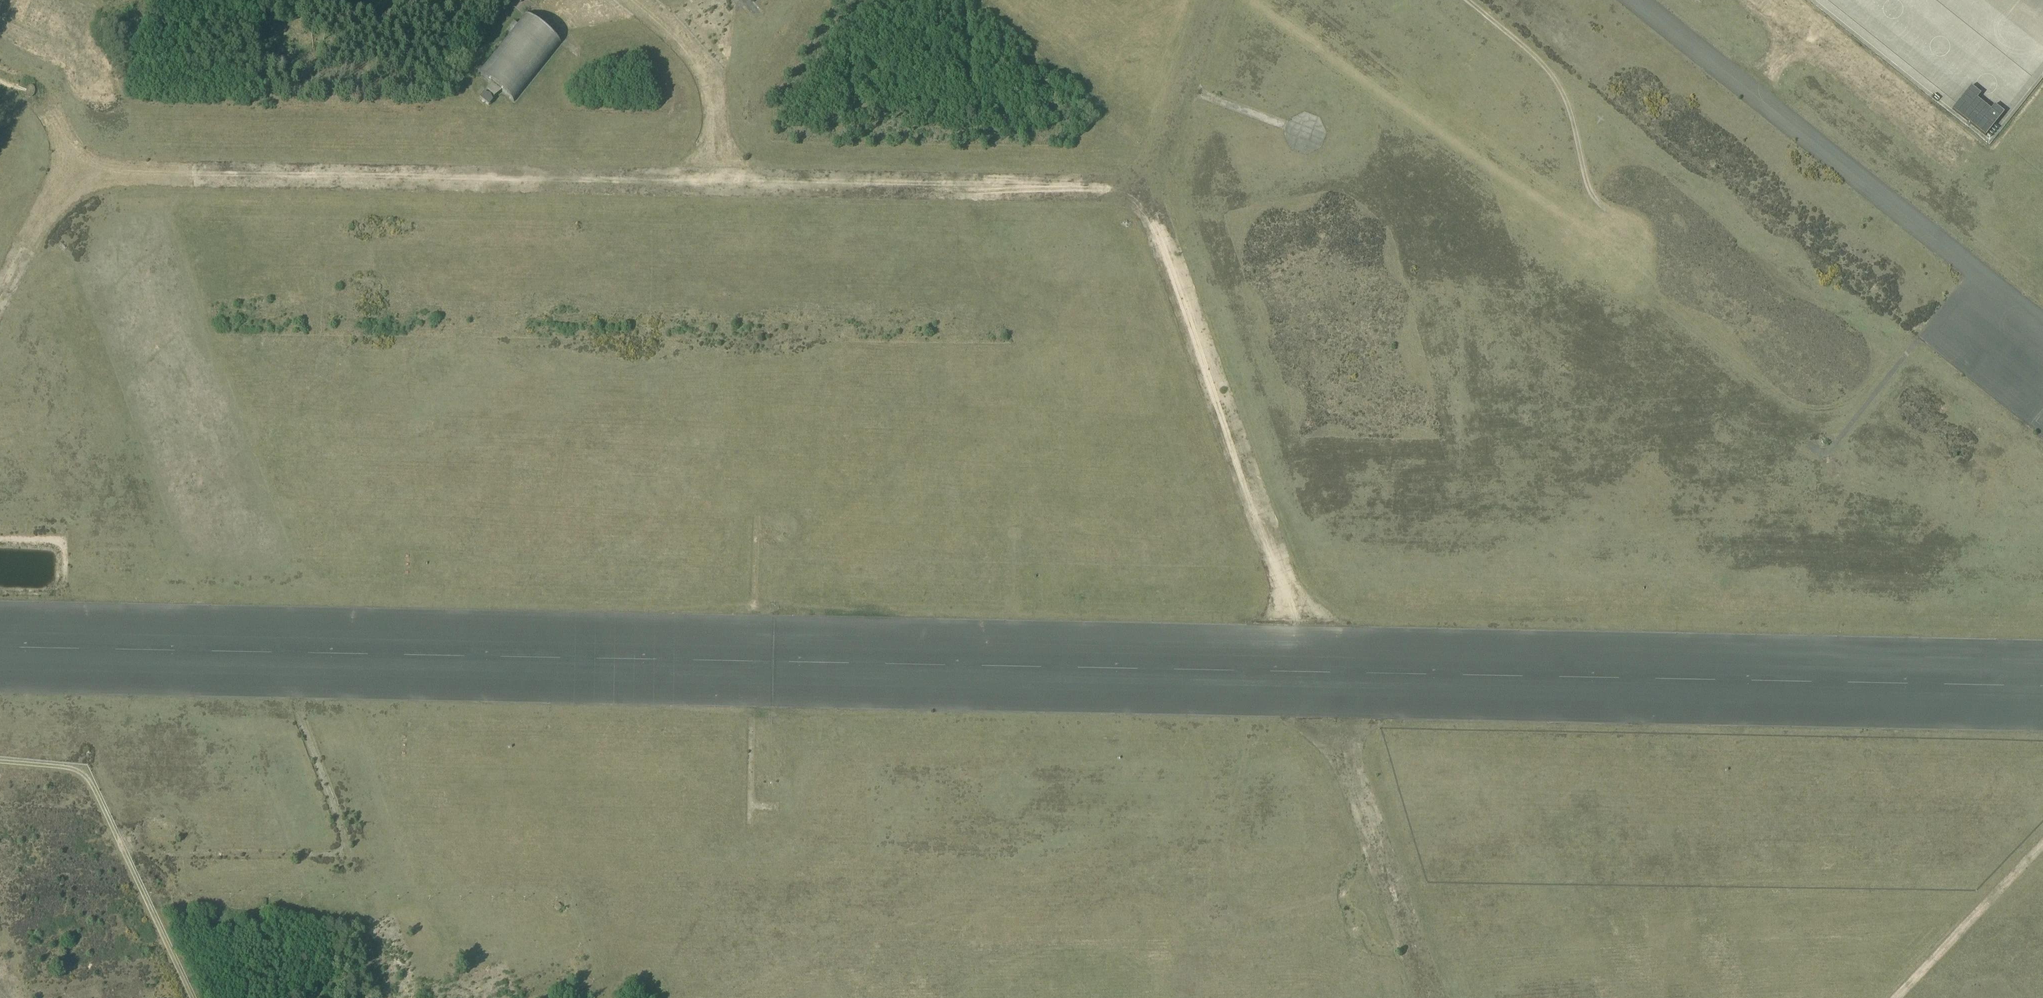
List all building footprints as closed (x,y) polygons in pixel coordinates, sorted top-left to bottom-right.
[(506,32),(509,35),(477,73),(489,82),(488,83),(489,84),(486,92),(494,98),(501,93),(502,94),(503,93),(514,102),(561,44),(526,14),(517,25),(514,22),(506,32)] [(1981,94),(1971,87),(1958,103),(1957,105),(1956,105),(1954,108),(1952,110),(1984,135),(1986,136),(2004,113),(2003,112),(1995,105),(1991,110),(1977,99),(1981,94)] [(483,94),(479,99),(488,106),(492,101),(490,95),(483,94)]
